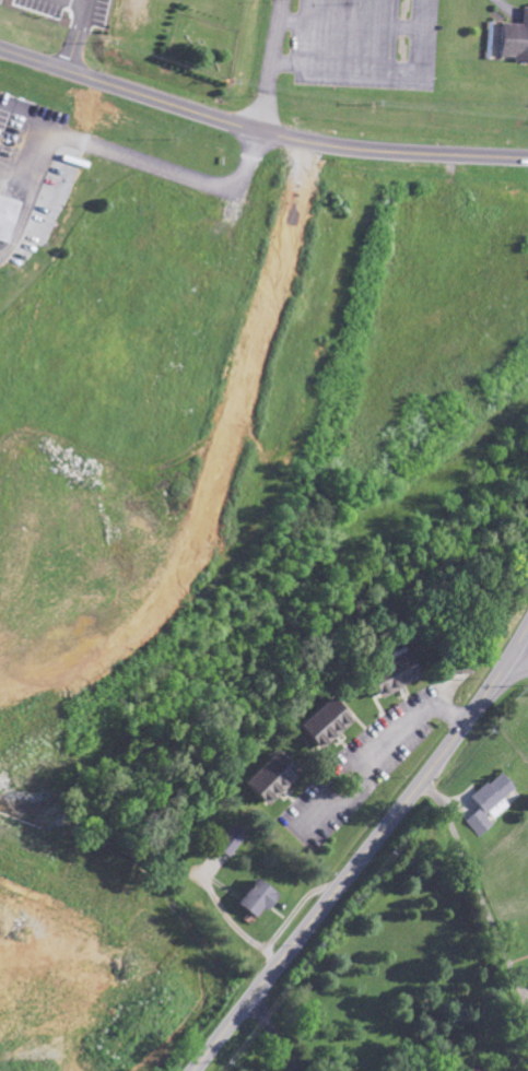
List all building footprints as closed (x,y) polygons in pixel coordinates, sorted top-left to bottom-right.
[(519,7),(527,8),(527,58),(495,56),(496,24),(518,25),(519,7)] [(0,195),(0,243),(6,245),(20,201),(0,195)] [(371,700),(411,681),(398,653),(358,672),(371,700)] [(314,753),(348,721),(326,697),(292,729),(314,753)] [(262,808),(293,775),(268,752),(238,785),(262,808)] [(512,789),(496,772),(467,799),(476,809),(462,821),(476,837),(508,808),(500,800),(512,789)] [(273,893),(245,881),(233,909),(253,918),(257,909),(265,912),(273,893)]
